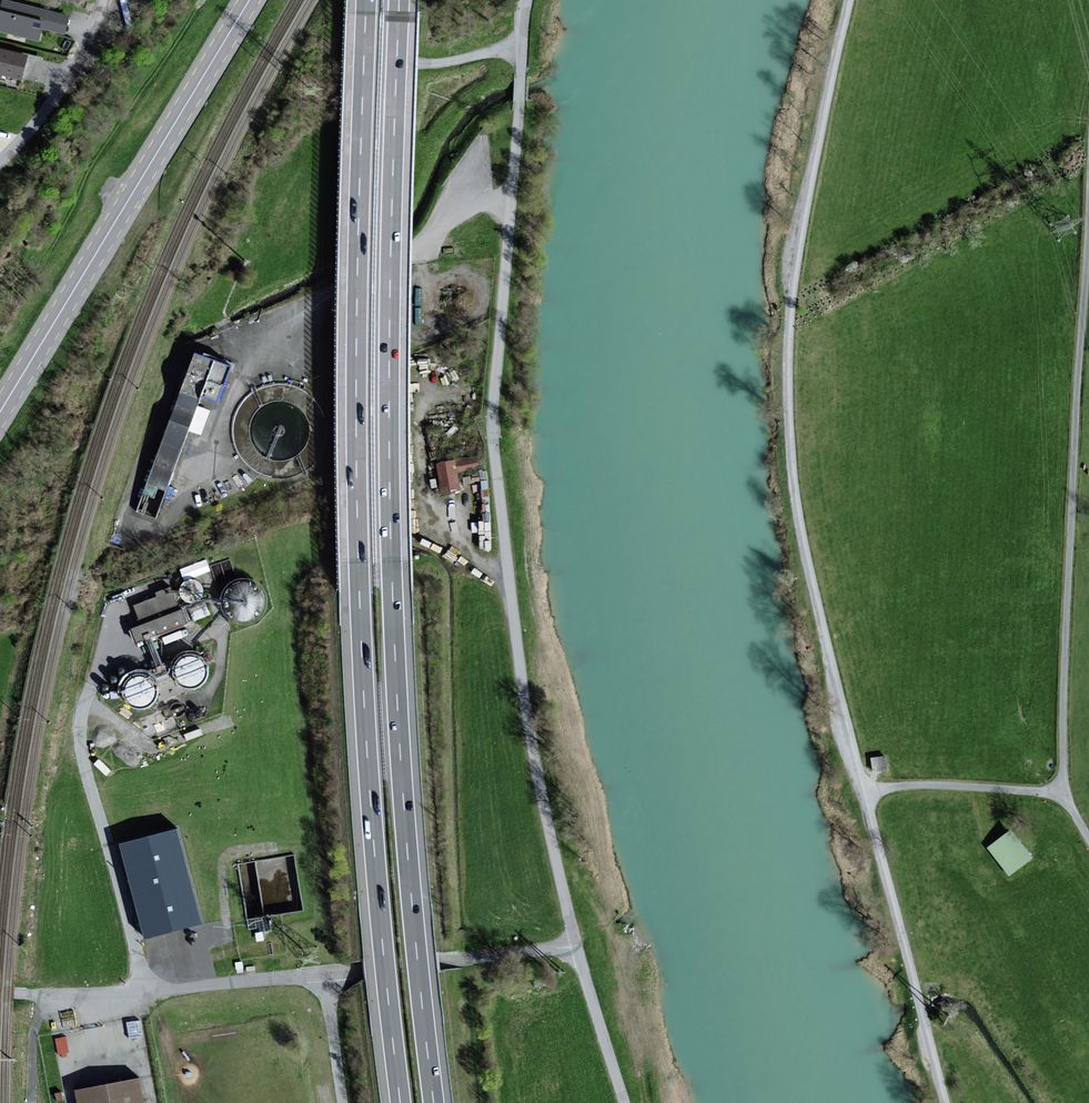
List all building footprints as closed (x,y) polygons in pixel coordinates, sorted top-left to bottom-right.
[(0,8),(0,31),(37,40),(40,28),(63,33),(67,16),(2,1),(0,8)] [(0,51),(0,74),(19,79),(24,56),(0,51)] [(201,359),(194,357),(137,509),(155,516),(158,507),(162,509),(164,503),(161,502),(177,459),(188,430),(199,434),(208,411),(195,407),(199,395),(215,401),(228,364),(203,355),(201,359)] [(477,470),(475,457),(436,464),(442,493),(458,490),(455,474),(477,470)] [(180,564),(183,575),(209,569),(207,558),(180,564)] [(240,623),(248,623),(256,621),(263,616),(267,610),(269,603),(269,596),(267,589),(262,583),(256,579),(249,576),(241,577),(234,579),(229,584),(224,591),(222,599),(223,607),(227,614),(233,620),(240,623)] [(197,579),(125,604),(138,641),(210,616),(197,579)] [(191,689),(198,688),(204,686),(209,681),(213,675),(214,667),(213,660),(209,653),(203,649),(197,646),(189,646),(182,648),(176,653),(172,659),(171,666),(171,672),(174,679),(178,684),(184,687),(191,689)] [(140,711),(147,711),(153,708),(158,703),(161,697),(162,691),(161,684),(158,678),(153,674),(147,671),(140,670),(134,671),(128,675),(124,680),(121,687),(121,694),(123,700),(127,706),(133,710),(140,711)] [(182,826),(123,839),(145,935),(204,922),(182,826)] [(1006,873),(1033,857),(1014,827),(987,843),(1006,873)] [(74,1088),(77,1102),(150,1102),(144,1074),(74,1088)]
